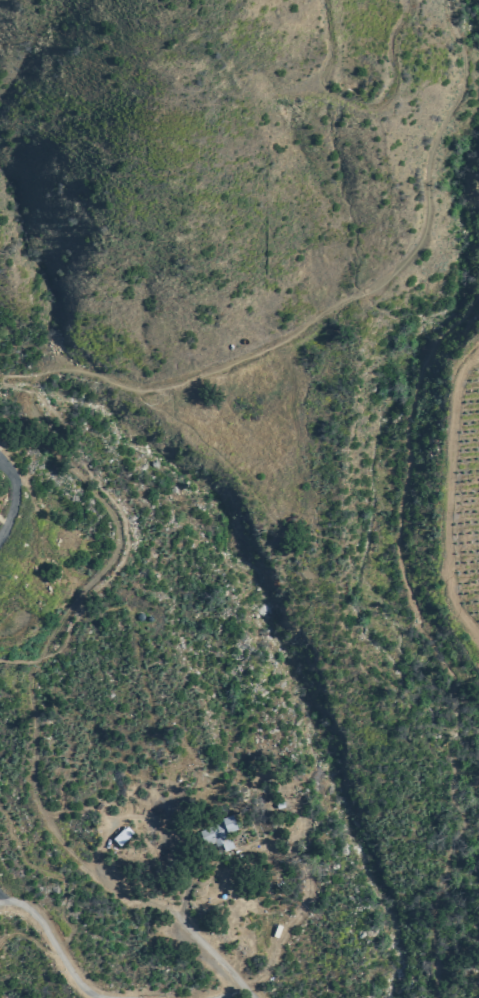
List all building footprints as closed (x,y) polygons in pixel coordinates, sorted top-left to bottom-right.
[(100,801),(95,806),(98,809),(103,804),(100,801)] [(231,845),(226,830),(236,826),(231,810),(209,818),(211,824),(194,830),(199,847),(219,841),(222,848),(231,845)] [(262,821),(251,825),(255,835),(266,831),(262,821)] [(126,825),(113,837),(119,844),(133,832),(126,825)]
